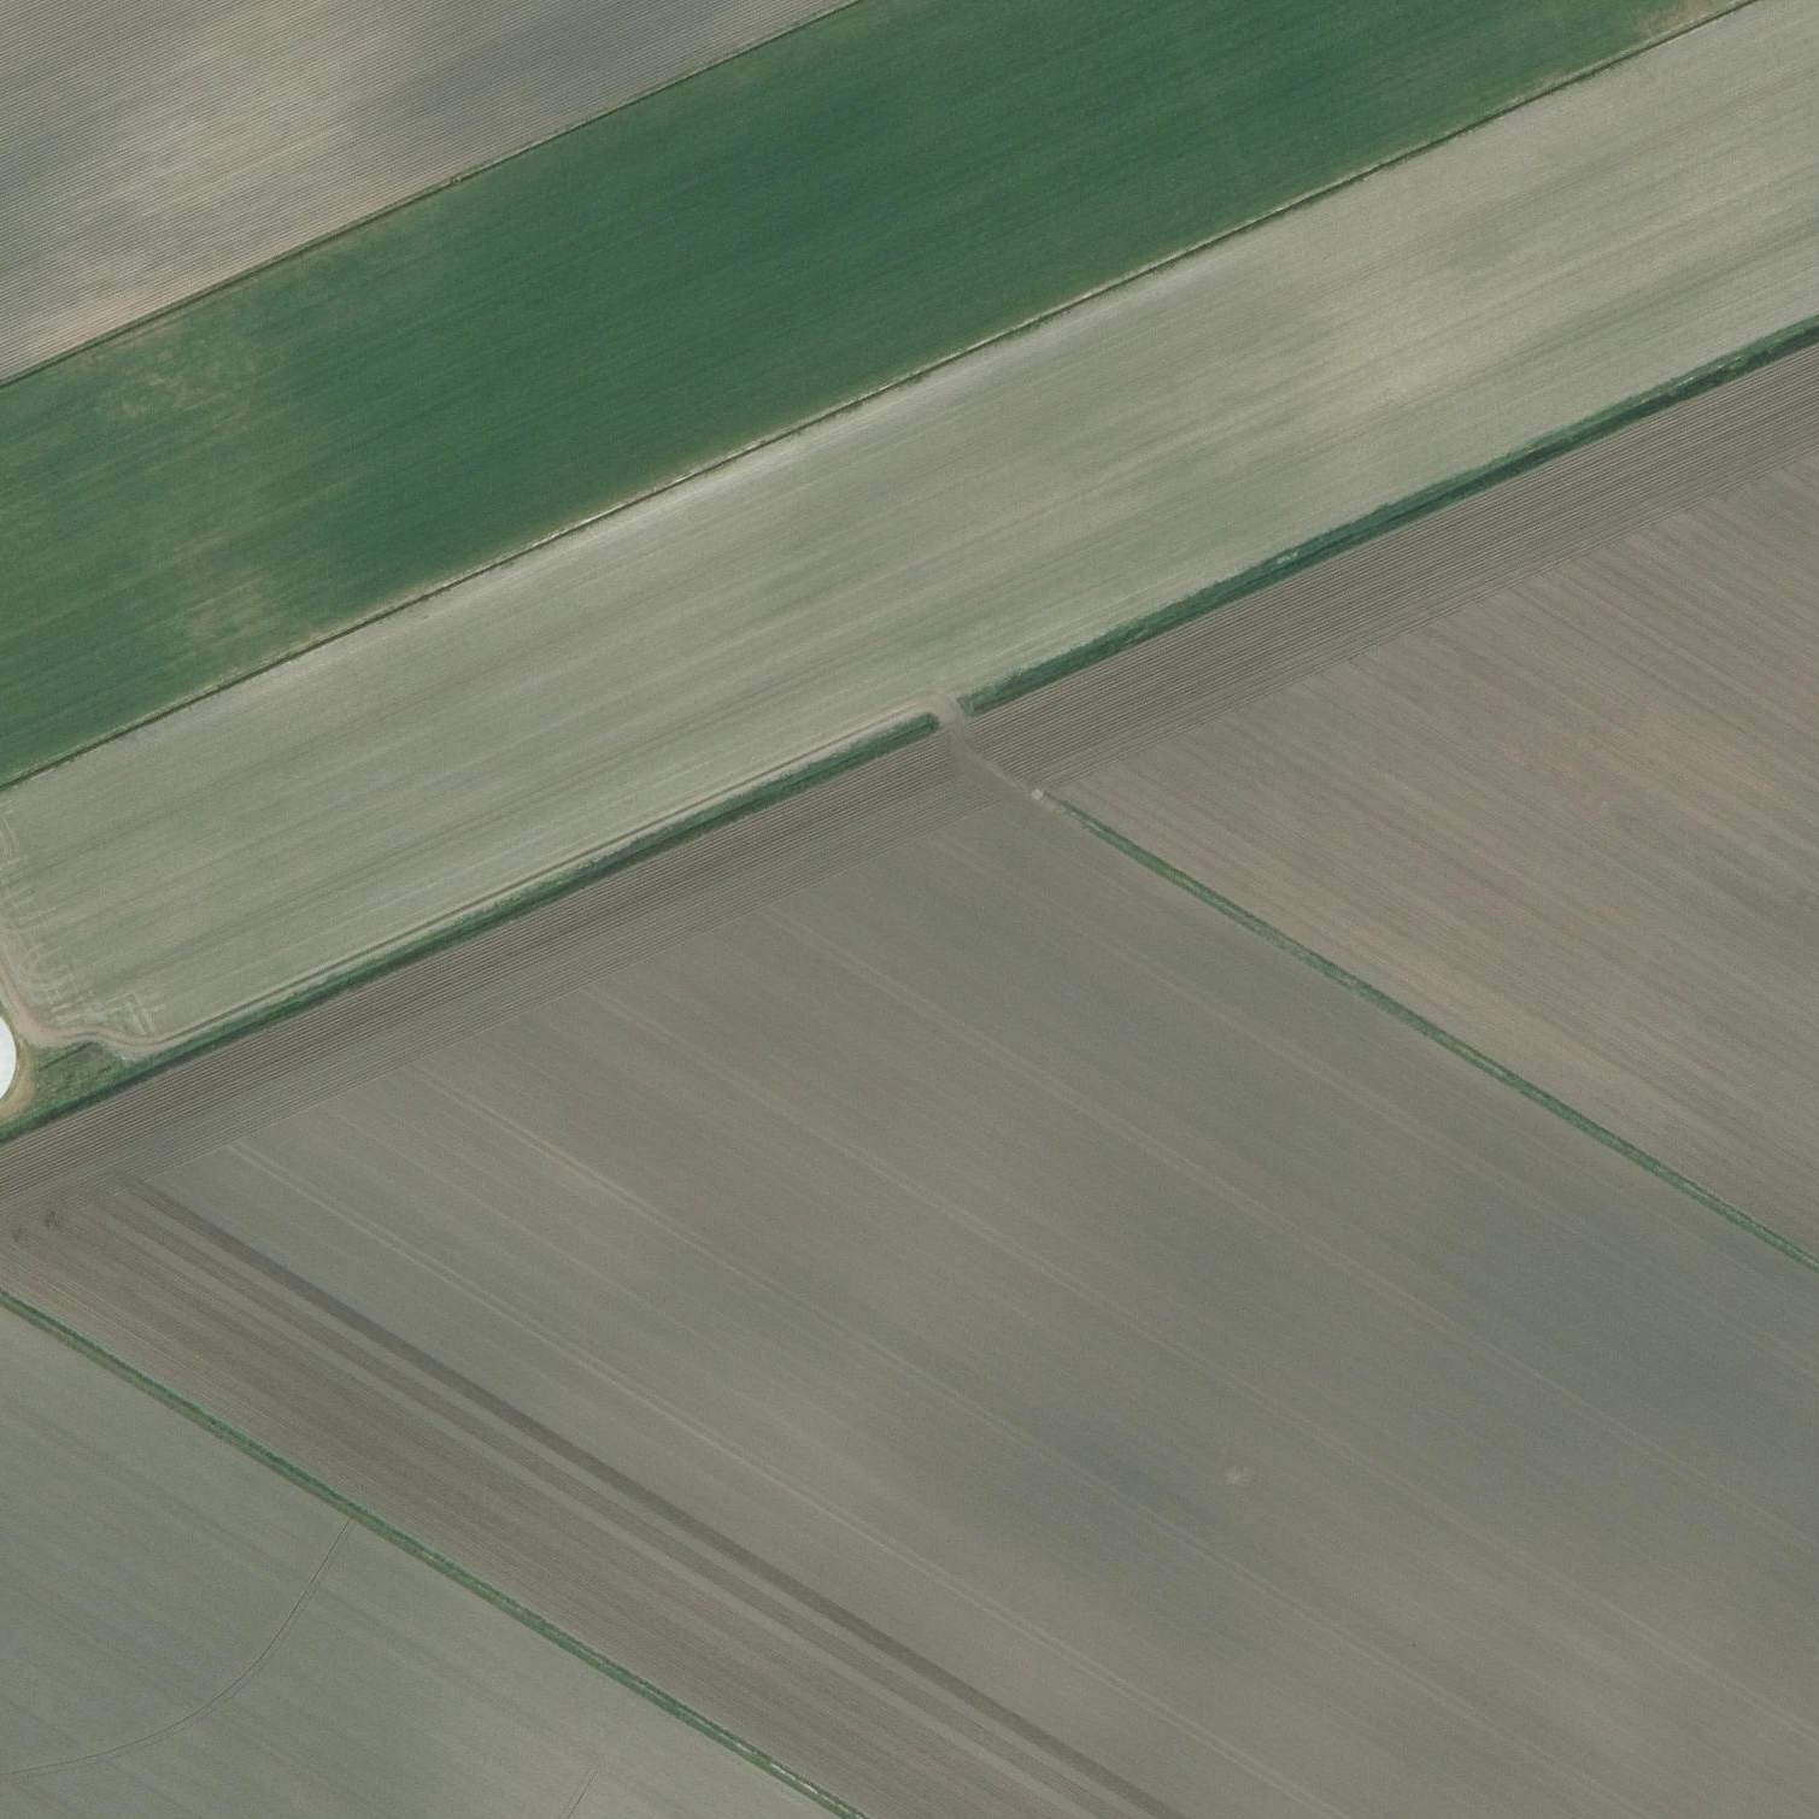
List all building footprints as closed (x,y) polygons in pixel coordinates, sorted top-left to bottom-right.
[(2,1099),(5,1095),(8,1090),(10,1086),(11,1082),(13,1078),(14,1074),(14,1070),(15,1067),(15,1063),(15,1059),(15,1057),(14,1053),(14,1048),(13,1046),(13,1044),(11,1040),(10,1036),(8,1032),(7,1031),(3,1025),(1,1022),(0,1021),(0,1101),(2,1099)]
